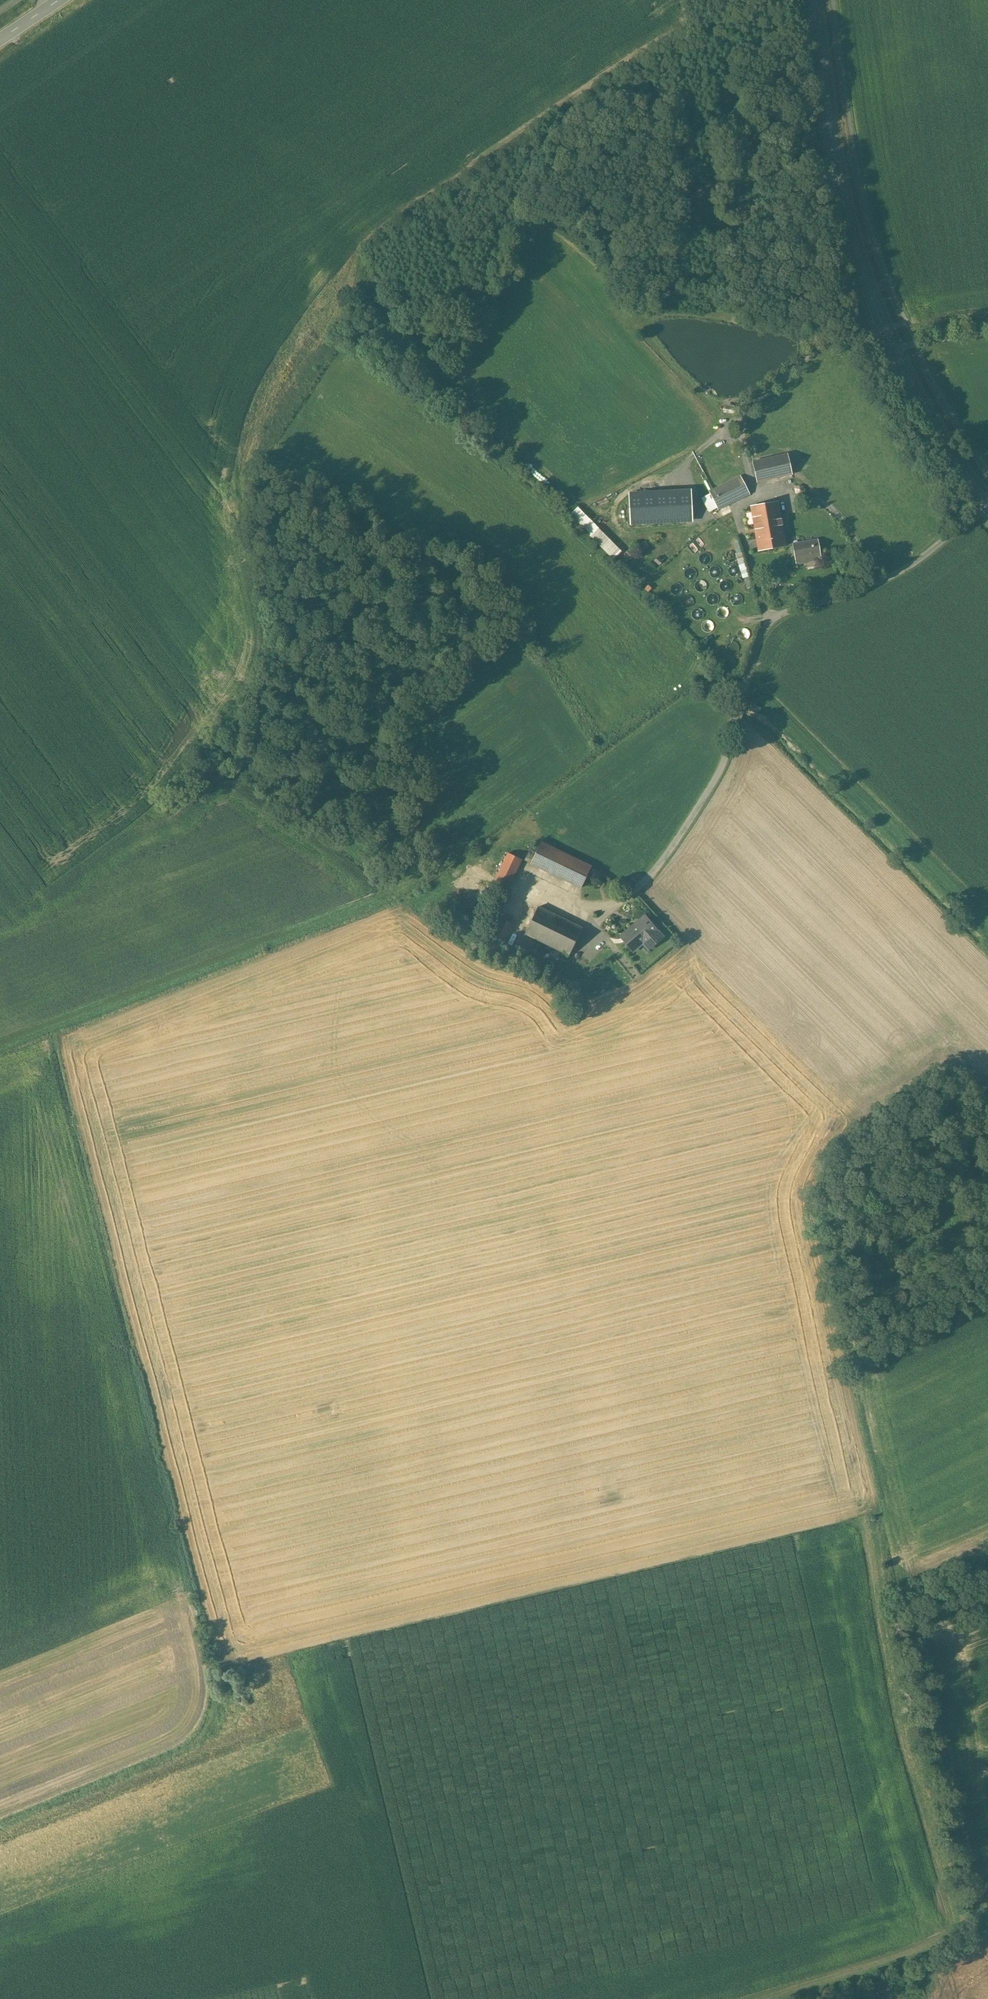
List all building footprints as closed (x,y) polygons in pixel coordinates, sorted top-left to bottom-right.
[(787,454),(753,462),(757,481),(792,474),(787,454)] [(741,477),(710,492),(711,494),(718,507),(719,509),(749,493),(741,477)] [(630,492),(632,523),(692,521),(691,496),(691,489),(630,492)] [(718,507),(711,494),(703,498),(709,511),(718,507)] [(778,501),(751,506),(759,550),(785,546),(778,501)] [(818,540),(793,544),(796,562),(821,558),(818,540)] [(591,866),(541,842),(536,852),(531,863),(531,864),(581,888),(591,866)] [(536,852),(530,850),(525,860),(531,863),(536,852)] [(522,859),(508,853),(496,878),(510,884),(522,859)] [(582,928),(541,908),(539,907),(526,933),(527,934),(566,953),(570,954),(582,928)] [(649,950),(651,947),(653,946),(664,937),(646,916),(622,936),(634,951),(643,944),(649,950)] [(899,1976),(887,1979),(890,1990),(902,1986),(899,1976)] [(887,1979),(876,1983),(879,1993),(890,1990),(887,1979)]
